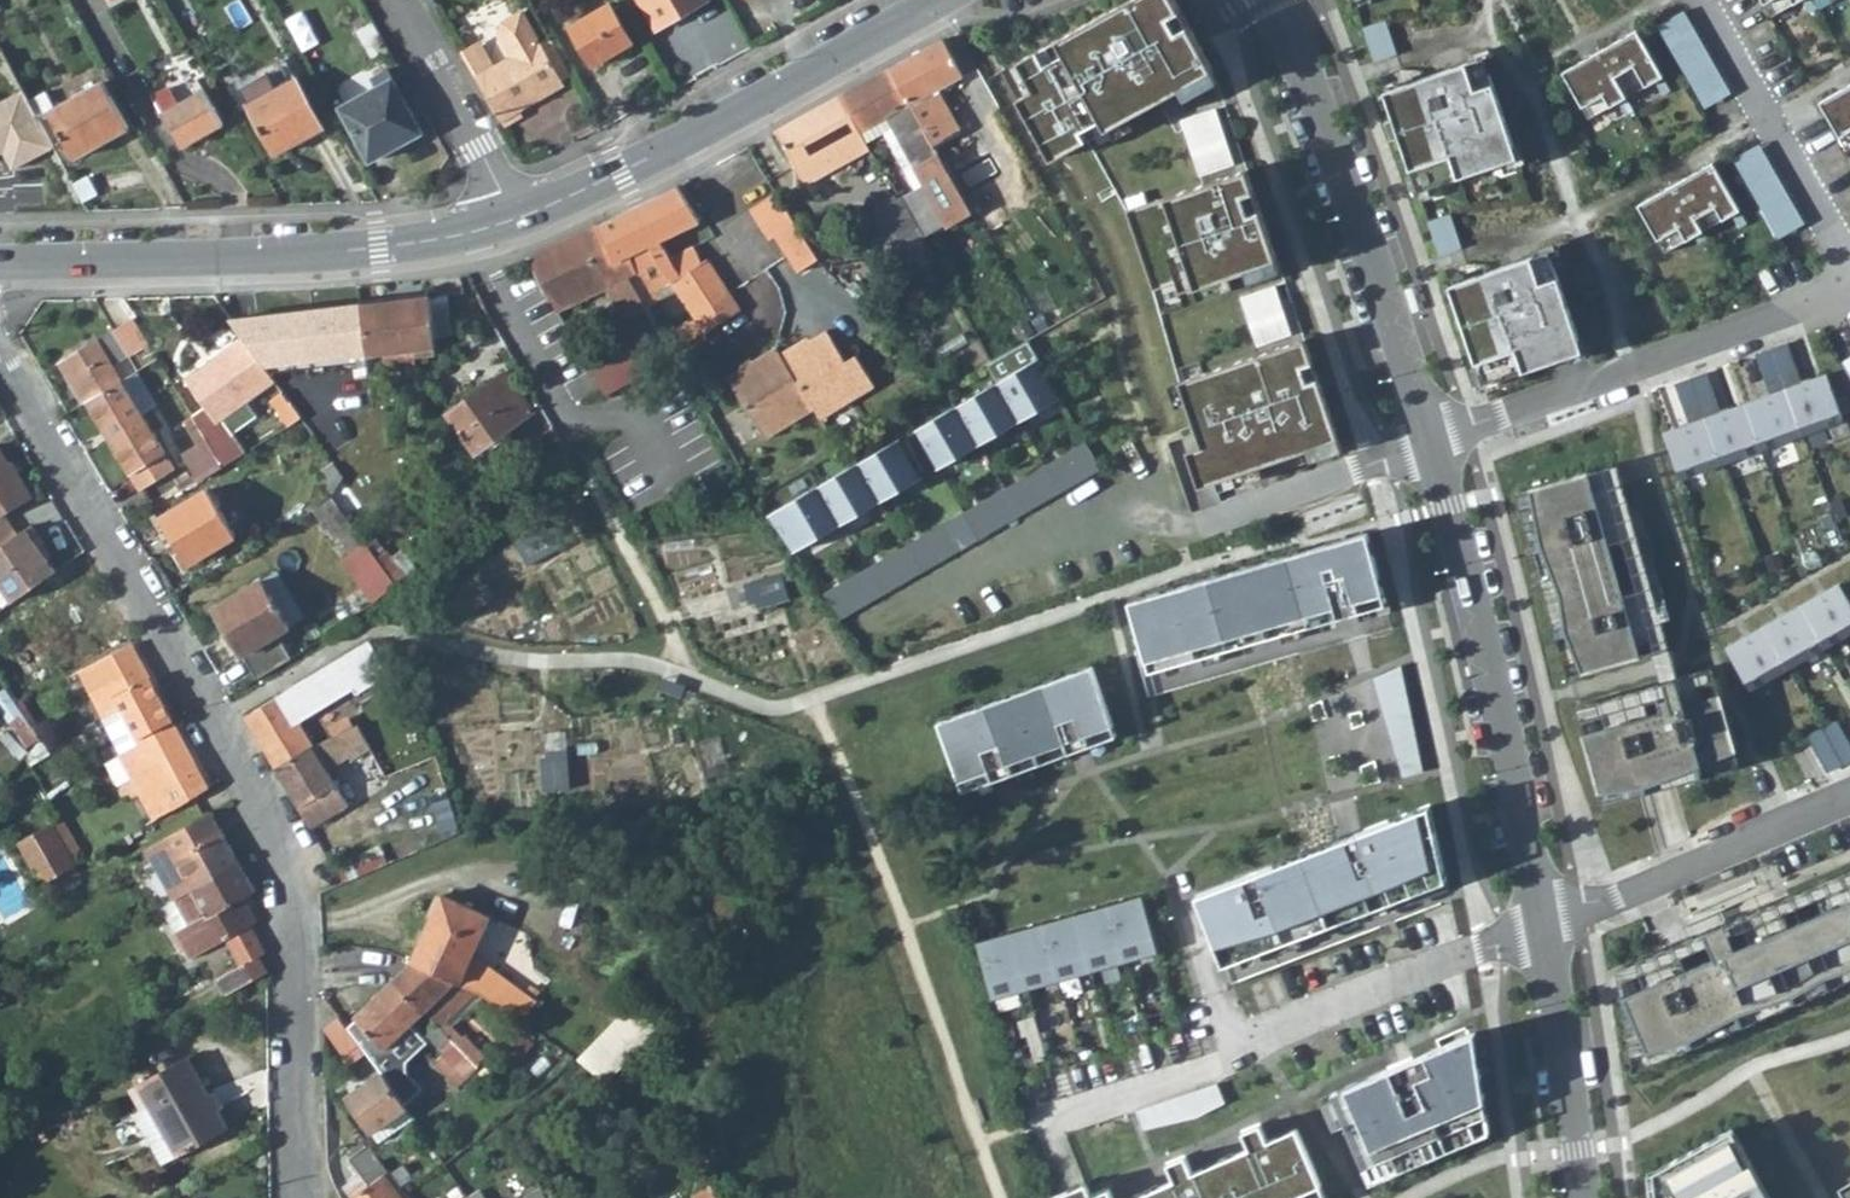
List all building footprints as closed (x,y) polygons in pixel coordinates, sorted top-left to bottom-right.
[(653,26),(700,0),(638,0),(653,26)] [(1174,0),(1127,0),(1016,61),(1032,90),(1016,99),(1049,159),(1212,70),(1174,0)] [(1769,15),(1796,0),(1760,0),(1769,15)] [(1807,11),(1815,6),(1812,0),(1801,0),(1807,11)] [(628,41),(606,1),(567,22),(589,62),(628,41)] [(1664,41),(1691,26),(1683,12),(1656,27),(1664,41)] [(473,77),(496,118),(559,82),(519,15),(501,25),(497,38),(508,56),(473,77)] [(374,54),(386,48),(370,19),(357,26),(374,54)] [(1672,55),(1699,40),(1691,26),(1664,41),(1672,55)] [(1636,29),(1598,51),(1625,97),(1655,80),(1662,93),(1670,88),(1636,29)] [(936,89),(961,75),(941,38),(888,68),(970,216),(998,201),(936,89)] [(1680,68),(1707,53),(1699,40),(1672,55),(1680,68)] [(483,70),(471,48),(460,54),(473,77),(483,70)] [(1598,51),(1561,72),(1587,118),(1616,102),(1624,115),(1632,110),(1625,97),(1598,51)] [(1687,81),(1714,66),(1707,53),(1680,68),(1687,81)] [(280,83),(297,68),(284,54),(267,69),(280,83)] [(1482,57),(1383,91),(1418,191),(1516,157),(1482,57)] [(1694,94),(1722,79),(1714,66),(1687,81),(1694,94)] [(370,77),(375,86),(338,107),(367,162),(420,133),(387,68),(370,77)] [(944,230),(970,216),(888,68),(843,93),(835,97),(834,97),(854,134),(883,118),(888,129),(921,186),(896,199),(915,234),(917,239),(942,225),(944,230)] [(322,129),(294,78),(275,89),(267,73),(237,89),(274,155),(322,129)] [(1702,108),(1729,92),(1722,79),(1694,94),(1702,108)] [(1818,101),(1845,148),(1849,145),(1849,83),(1818,101)] [(127,130),(102,84),(48,113),(72,159),(127,130)] [(179,150),(221,127),(202,93),(181,104),(169,84),(153,92),(165,112),(160,116),(179,150)] [(0,155),(8,170),(49,151),(21,90),(0,100),(0,155)] [(834,97),(773,131),(793,168),(854,134),(834,97)] [(888,129),(883,118),(854,134),(860,144),(888,129)] [(793,168),(801,182),(832,167),(829,161),(860,144),(854,134),(793,168)] [(1739,172),(1766,157),(1759,144),(1732,159),(1739,172)] [(1747,186),(1774,170),(1766,157),(1739,172),(1747,186)] [(1713,161),(1674,183),(1701,230),(1731,212),(1739,225),(1747,221),(1713,161)] [(1245,167),(1124,210),(1152,289),(1173,281),(1177,293),(1277,258),(1245,167)] [(1754,199),(1781,183),(1774,170),(1747,186),(1754,199)] [(1674,183),(1638,204),(1664,250),(1693,234),(1700,247),(1708,242),(1701,230),(1674,183)] [(1762,212),(1789,196),(1781,183),(1754,199),(1762,212)] [(642,305),(656,297),(676,289),(691,314),(705,305),(729,290),(706,255),(701,258),(693,245),(674,258),(664,242),(698,218),(677,185),(673,188),(661,193),(598,223),(617,263),(629,257),(639,279),(632,283),(642,305)] [(773,233),(794,219),(775,190),(749,207),(768,236),(773,233)] [(1769,225),(1796,209),(1789,196),(1762,212),(1769,225)] [(896,199),(856,222),(880,269),(886,266),(884,260),(919,241),(917,239),(915,234),(896,199)] [(1796,209),(1769,225),(1776,238),(1803,222),(1796,209)] [(1432,218),(1442,249),(1459,244),(1449,212),(1432,218)] [(815,254),(794,219),(773,233),(796,269),(817,255),(815,254)] [(608,290),(630,337),(652,326),(642,305),(632,283),(639,279),(629,257),(617,263),(598,223),(529,255),(559,312),(608,290)] [(1548,252),(1450,285),(1483,383),(1581,350),(1548,252)] [(740,307),(729,290),(705,305),(691,314),(658,336),(669,353),(705,331),(740,307)] [(244,292),(242,292),(212,294),(231,323),(242,339),(246,345),(244,292)] [(452,332),(447,293),(361,303),(366,351),(366,355),(367,356),(384,353),(385,360),(398,358),(397,352),(434,346),(433,335),(452,332)] [(366,351),(361,303),(324,308),(330,355),(366,351)] [(278,313),(278,306),(252,309),(253,342),(265,358),(267,358),(283,356),(283,360),(330,355),(324,308),(278,313)] [(480,321),(465,333),(474,346),(490,334),(480,321)] [(132,322),(114,333),(129,355),(130,357),(147,346),(132,322)] [(827,327),(783,353),(814,406),(821,417),(877,383),(858,351),(846,358),(827,327)] [(705,331),(669,353),(673,359),(708,337),(705,331)] [(95,338),(58,362),(83,404),(86,402),(122,380),(114,366),(129,355),(114,333),(95,338)] [(1303,338),(1178,380),(1212,480),(1337,438),(1303,338)] [(246,450),(221,417),(273,381),(246,345),(242,339),(184,379),(204,405),(192,415),(206,439),(221,465),(246,450)] [(1770,347),(1785,388),(1802,382),(1787,340),(1770,347)] [(777,344),(729,373),(767,435),(814,406),(783,353),(777,344)] [(1785,388),(1770,347),(1752,353),(1768,394),(1785,388)] [(1849,378),(1849,352),(1839,358),(1849,378)] [(1040,356),(917,428),(940,466),(1062,395),(1040,356)] [(1688,376),(1704,417),(1721,411),(1705,369),(1688,376)] [(501,434),(533,412),(506,371),(445,414),(484,469),(511,451),(501,434)] [(280,392),(293,383),(286,374),(273,382),(280,392)] [(1687,424),(1663,432),(1679,476),(1841,417),(1825,374),(1802,382),(1785,388),(1768,394),(1721,411),(1704,417),(1687,424)] [(1704,417),(1688,376),(1671,382),(1687,424),(1704,417)] [(128,390),(122,380),(86,402),(140,490),(175,469),(153,432),(162,428),(151,410),(142,415),(128,390)] [(292,407),(300,418),(309,432),(320,424),(327,419),(298,380),(293,383),(280,392),(292,407)] [(151,410),(137,385),(128,390),(142,415),(151,410)] [(283,428),(300,418),(292,407),(276,417),(283,428)] [(320,424),(309,432),(314,437),(324,429),(320,424)] [(564,446),(553,426),(541,435),(553,455),(564,446)] [(900,436),(771,510),(797,548),(924,474),(900,436)] [(221,465),(206,439),(182,454),(198,479),(221,465)] [(1087,439),(1045,463),(1061,490),(1102,467),(1087,439)] [(11,462),(2,442),(0,443),(0,510),(31,495),(15,461),(11,462)] [(1045,463),(1005,486),(1021,513),(1061,490),(1045,463)] [(1587,468),(1528,485),(1540,540),(1560,590),(1565,628),(1581,670),(1640,651),(1587,468)] [(1005,486),(964,509),(979,537),(1021,513),(1005,486)] [(187,563),(233,535),(204,487),(158,516),(187,563)] [(332,498),(318,507),(324,516),(329,513),(353,548),(354,548),(364,541),(333,496),(332,498)] [(16,534),(5,517),(0,520),(0,545),(16,534)] [(948,518),(907,542),(922,570),(964,546),(948,518)] [(55,572),(38,548),(44,544),(29,524),(16,534),(0,545),(0,586),(12,603),(55,572)] [(1366,531),(1129,598),(1149,669),(1386,602),(1366,531)] [(375,556),(364,541),(354,548),(365,563),(375,556)] [(907,542),(867,565),(882,592),(922,570),(907,542)] [(405,574),(386,550),(375,558),(389,576),(395,584),(405,574)] [(365,563),(378,583),(389,576),(375,558),(375,556),(365,563)] [(867,565),(824,589),(842,615),(882,592),(867,565)] [(287,660),(272,635),(301,617),(277,577),(265,584),(262,579),(215,608),(256,678),(287,660)] [(1725,646),(1748,687),(1849,629),(1849,604),(1838,583),(1725,646)] [(373,648),(368,639),(362,643),(367,652),(373,648)] [(367,652),(362,643),(321,667),(332,685),(352,673),(347,664),(367,652)] [(134,739),(172,720),(130,644),(78,671),(91,697),(112,731),(123,751),(136,743),(134,739)] [(1400,664),(1374,676),(1403,775),(1422,770),(1400,664)] [(1090,665),(937,720),(963,789),(1115,734),(1090,665)] [(332,685),(321,667),(293,684),(303,701),(331,685),(332,685)] [(1719,691),(1581,731),(1598,790),(1646,781),(1736,748),(1719,691)] [(274,768),(313,747),(280,692),(244,716),(273,765),(274,768)] [(1821,728),(1843,766),(1849,763),(1849,742),(1837,719),(1821,728)] [(208,788),(191,759),(194,758),(172,720),(134,739),(136,743),(123,751),(127,758),(121,762),(153,821),(208,788)] [(310,826),(346,804),(325,768),(368,745),(356,725),(313,747),(274,768),(310,826)] [(1821,728),(1805,737),(1826,773),(1843,766),(1821,728)] [(1428,805),(1197,891),(1223,961),(1445,877),(1428,805)] [(210,810),(145,848),(174,898),(240,862),(210,810)] [(50,823),(75,865),(85,860),(60,817),(50,823)] [(45,882),(75,865),(50,823),(20,840),(45,882)] [(244,899),(256,891),(240,862),(174,898),(158,906),(188,958),(196,953),(197,955),(204,951),(225,989),(261,968),(268,964),(268,963),(262,953),(265,951),(250,926),(257,922),(244,899)] [(1616,964),(1633,1069),(1849,977),(1849,866),(1616,964)] [(486,921),(490,913),(442,890),(440,896),(486,921)] [(1141,893),(976,939),(993,999),(1150,954),(1158,952),(1141,893)] [(411,957),(460,974),(464,974),(515,1017),(531,997),(472,948),(486,921),(440,896),(411,957)] [(460,974),(411,957),(393,977),(394,978),(395,979),(424,1009),(460,974)] [(395,979),(393,978),(354,1015),(356,1017),(346,1028),(358,1044),(378,1071),(403,1105),(421,1088),(404,1071),(405,1061),(425,1041),(409,1024),(424,1009),(395,979)] [(654,1030),(624,1008),(602,1037),(572,1064),(601,1088),(632,1057),(654,1030)] [(358,1044),(346,1028),(338,1017),(323,1028),(342,1054),(358,1044)] [(437,1023),(426,1032),(444,1051),(454,1042),(437,1023)] [(1473,1031),(1333,1090),(1364,1164),(1464,1121),(1486,1112),(1473,1031)] [(161,1157),(224,1121),(183,1051),(135,1079),(147,1101),(133,1109),(161,1157)] [(378,1071),(345,1095),(369,1131),(375,1126),(382,1136),(410,1116),(403,1105),(378,1071)] [(1320,1183),(1295,1126),(1266,1138),(1259,1121),(1242,1128),(1249,1145),(1192,1169),(1184,1153),(1167,1160),(1174,1177),(1124,1197),(1285,1197),(1320,1183)] [(1731,1128),(1653,1170),(1653,1176),(1648,1177),(1650,1197),(1769,1197),(1731,1128)] [(381,1176),(387,1171),(365,1142),(346,1157),(367,1184),(349,1197),(398,1197),(381,1176)] [(381,1176),(398,1197),(408,1197),(387,1171),(381,1176)] [(710,1187),(705,1179),(705,1178),(698,1182),(702,1189),(692,1196),(693,1197),(717,1197),(710,1187)] [(1044,1197),(1113,1197),(1108,1186),(1090,1194),(1084,1181),(1044,1197)] [(520,1197),(547,1197),(540,1185),(520,1197)]
